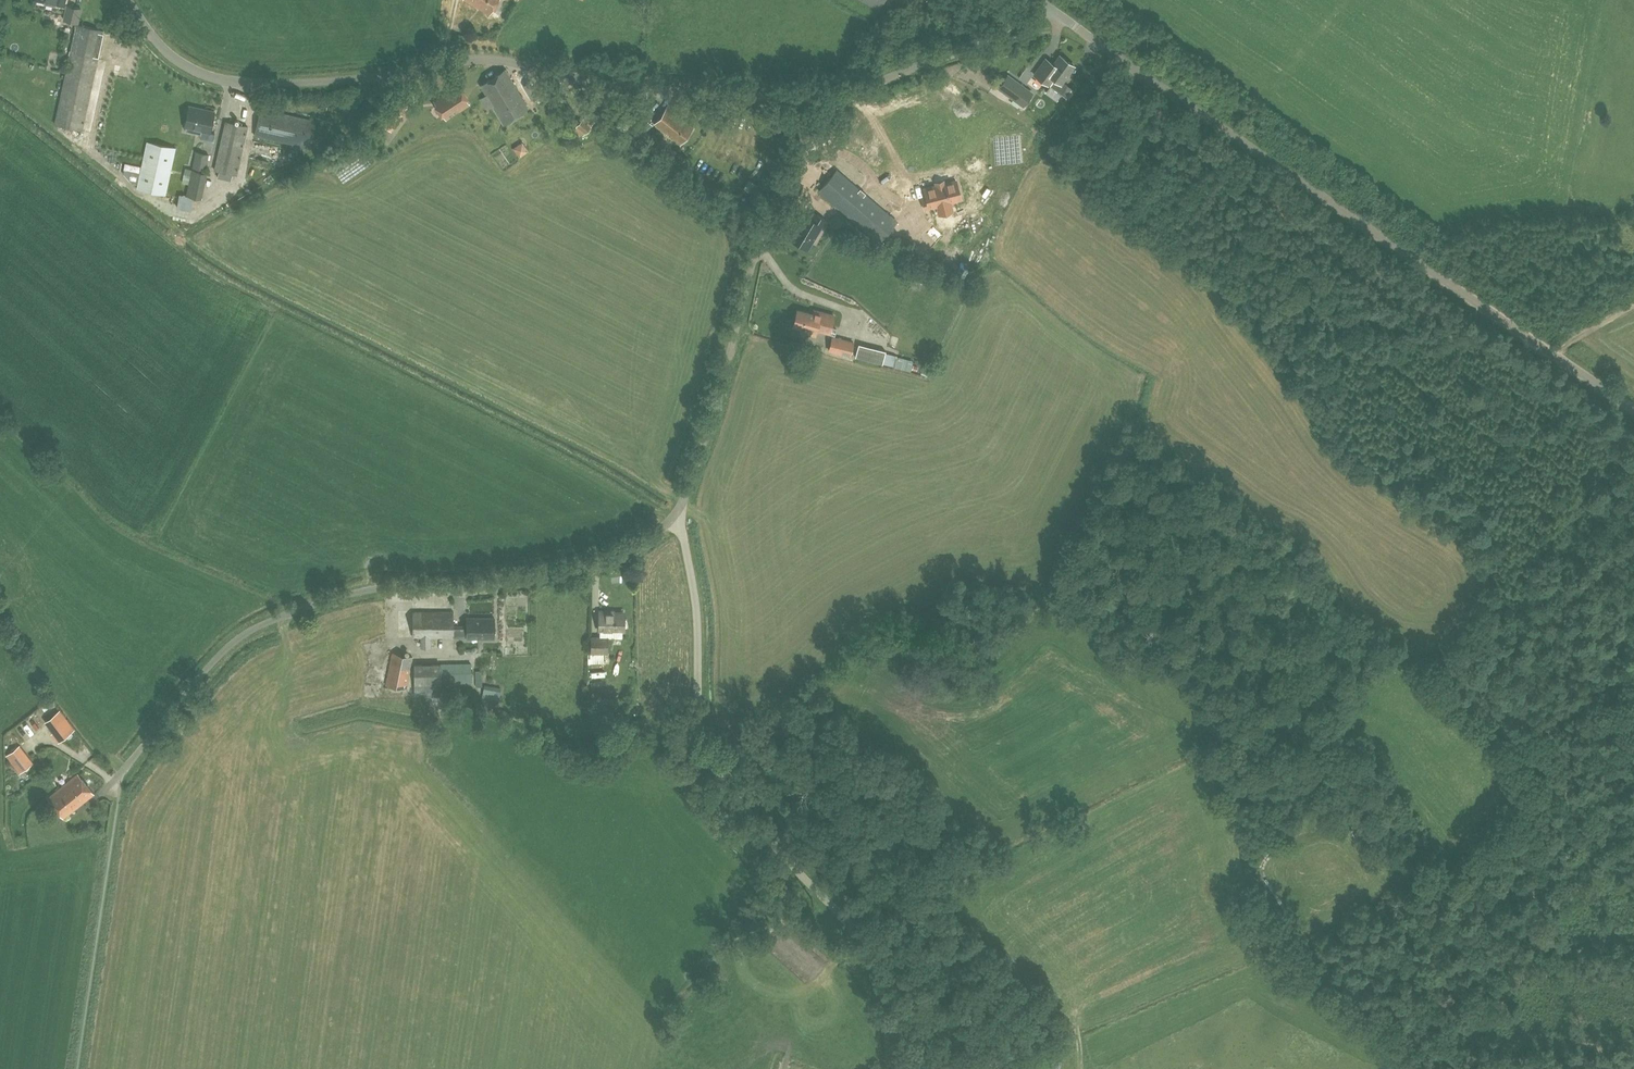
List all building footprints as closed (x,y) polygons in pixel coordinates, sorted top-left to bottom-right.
[(490,14),(499,0),(466,0),(490,14)] [(884,0),(860,0),(879,10),(884,0)] [(77,23),(80,8),(67,6),(64,20),(77,23)] [(83,129),(105,30),(77,24),(55,123),(83,129)] [(1050,85),(1048,88),(1042,97),(1032,110),(1047,121),(1071,88),(1062,81),(1073,65),(1060,55),(1053,64),(1046,59),(1034,75),(1049,86),(1054,78),(1055,78),(1050,85)] [(504,123),(529,109),(506,70),(481,85),(504,123)] [(1025,87),(1016,82),(1007,75),(998,87),(1023,105),(1032,93),(1025,87)] [(530,98),(537,95),(531,82),(524,85),(530,98)] [(446,119),(470,104),(458,86),(434,101),(446,119)] [(188,115),(185,126),(186,127),(185,130),(201,134),(202,130),(210,132),(215,111),(204,109),(203,111),(200,110),(200,108),(190,106),(189,109),(187,110),(186,113),(188,115)] [(681,144),(694,127),(667,106),(654,124),(681,144)] [(310,147),(316,120),(261,108),(255,135),(310,147)] [(591,126),(582,119),(575,127),(584,135),(591,126)] [(237,174),(248,126),(226,121),(215,169),(237,174)] [(147,141),(137,188),(166,194),(176,147),(147,141)] [(206,170),(209,154),(197,151),(193,167),(206,170)] [(667,152),(659,163),(667,169),(674,158),(667,152)] [(202,198),(208,173),(193,169),(187,195),(202,198)] [(879,242),(897,221),(837,170),(819,190),(879,242)] [(955,179),(923,183),(925,202),(933,201),(934,210),(947,208),(946,199),(957,198),(955,179)] [(824,227),(827,221),(814,213),(810,219),(804,215),(790,239),(808,249),(822,226),(824,227)] [(829,332),(834,315),(821,312),(820,315),(797,309),(793,325),(802,327),(801,331),(815,335),(817,329),(829,332)] [(850,355),(853,342),(832,337),(829,350),(850,355)] [(855,357),(882,364),(886,351),(859,344),(855,357)] [(454,611),(413,611),(413,637),(421,637),(421,647),(430,647),(430,637),(454,637),(454,636),(454,626),(454,611)] [(624,630),(624,612),(614,612),(614,611),(600,611),(599,630),(600,630),(600,636),(608,636),(608,637),(622,637),(622,630),(624,630)] [(495,617),(467,617),(467,626),(454,626),(454,636),(467,636),(467,637),(495,637),(495,617)] [(608,654),(608,636),(591,636),(591,653),(591,654),(606,654),(608,654)] [(393,652),(391,663),(385,685),(407,689),(411,667),(413,656),(393,652)] [(591,654),(591,653),(588,653),(588,662),(606,662),(606,654),(591,654)] [(441,663),(413,664),(414,697),(441,697),(441,663)] [(471,663),(441,663),(441,684),(472,683),(471,663)] [(484,688),(483,695),(480,704),(491,709),(495,700),(497,690),(484,688)] [(75,729),(60,709),(44,721),(52,732),(51,733),(58,742),(75,729)] [(21,772),(33,763),(19,746),(7,755),(21,772)] [(78,774),(63,786),(79,805),(94,793),(78,774)] [(64,818),(79,805),(63,786),(48,798),(64,818)]
